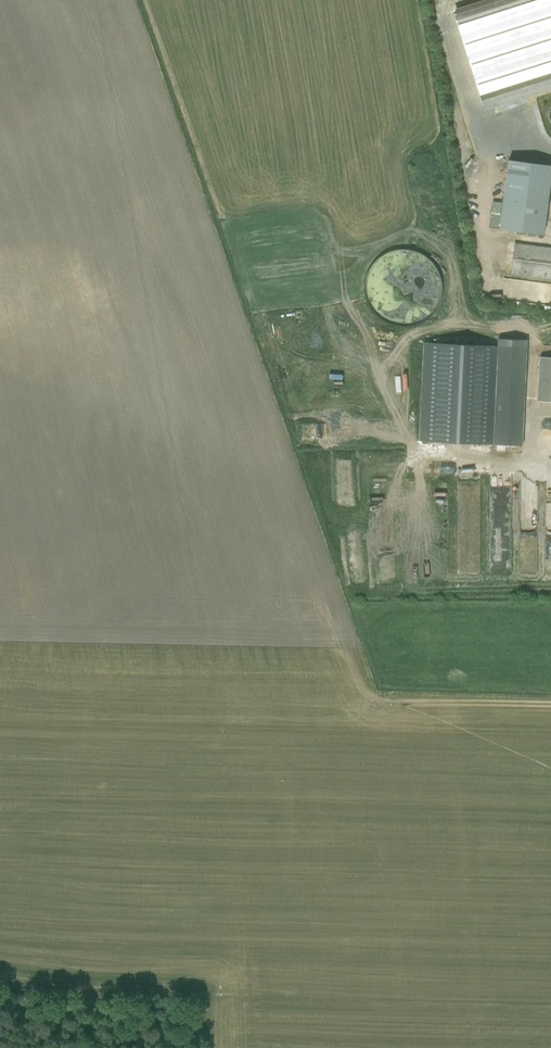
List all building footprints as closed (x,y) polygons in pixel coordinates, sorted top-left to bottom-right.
[(550,83),(550,0),(500,0),(454,14),(483,105),(550,83)] [(550,165),(508,159),(500,210),(490,209),(488,226),(541,234),(550,165)] [(514,242),(510,274),(550,279),(550,247),(514,242)] [(417,440),(520,445),(526,339),(496,337),(496,344),(423,340),(417,440)] [(538,356),(537,400),(550,401),(550,357),(538,356)] [(485,480),(485,566),(502,566),(502,480),(485,480)] [(516,568),(526,568),(525,511),(515,511),(516,568)] [(436,552),(433,552),(433,546),(422,546),(422,557),(429,558),(429,564),(435,564),(436,552)]
